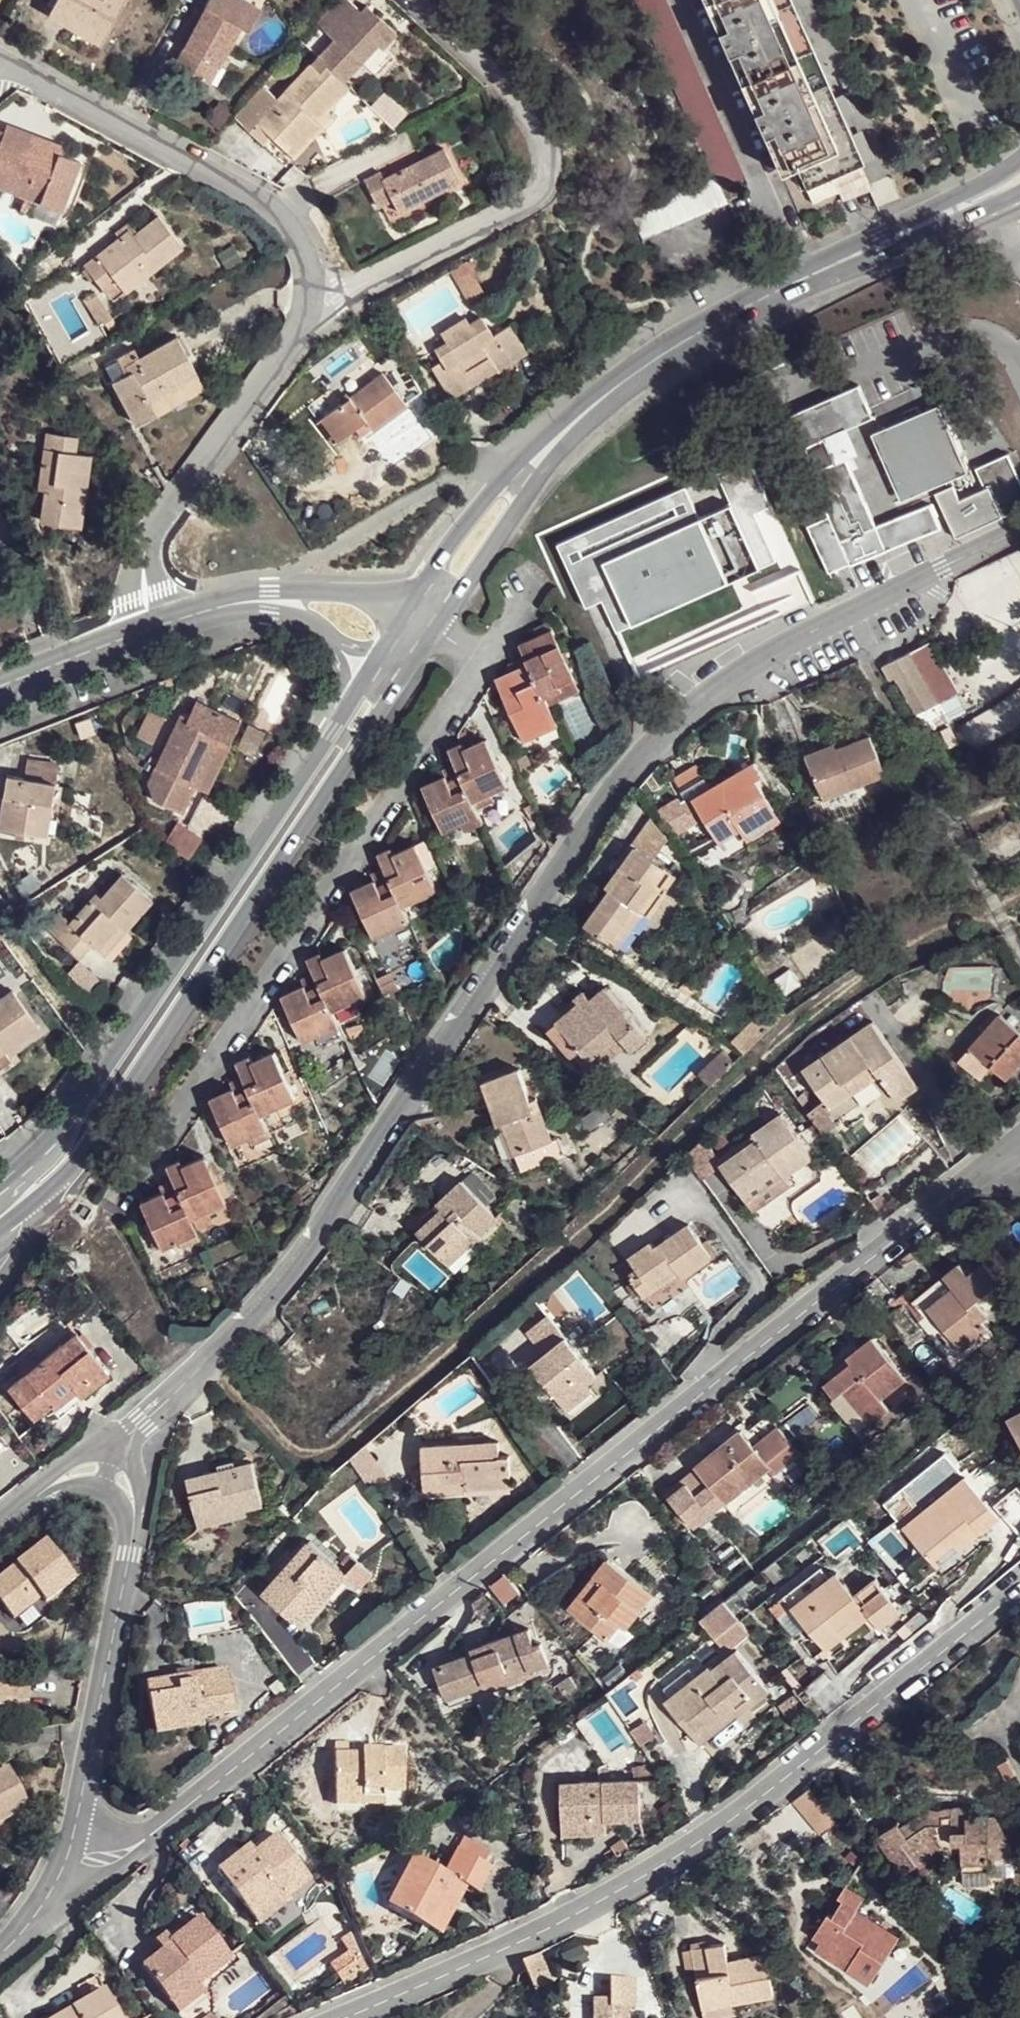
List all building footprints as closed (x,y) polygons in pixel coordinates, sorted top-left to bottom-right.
[(56,5),(108,34),(126,0),(59,0),(56,5)] [(178,61),(205,75),(214,59),(222,63),(243,23),(250,26),(252,27),(263,5),(253,0),(210,0),(208,3),(210,4),(204,14),(198,11),(181,41),(187,45),(178,61)] [(266,79),(236,110),(253,126),(261,118),(289,145),(307,127),(314,134),(326,122),(321,116),(341,97),(337,93),(351,80),(387,45),(391,48),(406,34),(387,15),(380,20),(360,0),(341,0),(324,18),(341,37),(323,54),(332,63),(325,70),(315,60),(282,95),(266,79)] [(711,178),(715,188),(635,221),(645,246),(732,211),(724,193),(748,184),(668,0),(633,0),(711,178)] [(788,0),(702,0),(780,177),(797,171),(806,194),(828,186),(832,197),(864,183),(859,172),(862,170),(788,0)] [(213,79),(222,63),(214,59),(205,75),(213,79)] [(57,139),(11,121),(0,152),(0,184),(63,209),(83,159),(74,155),(65,152),(54,148),(57,139)] [(68,143),(57,139),(54,148),(65,152),(68,143)] [(387,169),(370,178),(383,202),(386,200),(396,220),(439,198),(436,192),(463,177),(446,147),(391,173),(387,169)] [(864,183),(832,197),(838,207),(868,194),(864,183)] [(118,280),(121,285),(148,265),(151,270),(184,245),(172,230),(159,215),(136,234),(129,239),(124,233),(86,264),(105,289),(118,280)] [(131,228),(124,233),(129,239),(136,234),(131,228)] [(464,262),(450,270),(468,305),(483,297),(464,262)] [(148,265),(121,285),(126,291),(151,270),(148,265)] [(497,371),(502,379),(517,371),(532,362),(515,335),(499,344),(487,323),(477,330),(473,324),(448,339),(453,348),(441,354),(448,366),(437,372),(452,397),(497,371)] [(142,422),(163,410),(157,400),(202,373),(190,353),(178,333),(139,357),(142,365),(117,380),(142,422)] [(452,397),(455,403),(456,405),(502,379),(497,371),(452,397)] [(157,400),(163,410),(207,383),(202,373),(157,400)] [(389,381),(327,423),(342,445),(372,426),(374,430),(377,435),(410,413),(389,381)] [(804,450),(813,446),(828,438),(873,417),(856,382),(788,415),(804,450)] [(902,467),(907,479),(903,483),(902,485),(902,487),(903,492),(906,494),(911,494),(934,483),(942,487),(962,479),(966,472),(952,423),(949,421),(940,421),(938,422),(937,425),(936,426),(933,426),(932,435),(928,429),(926,427),(923,427),(920,427),(888,437),(890,441),(886,442),(886,443),(886,444),(889,447),(891,448),(896,447),(897,453),(894,454),(892,455),(891,458),(891,460),(892,463),(894,466),(897,468),(902,467)] [(49,429),(42,477),(49,478),(47,486),(43,518),(63,522),(83,525),(90,484),(81,483),(86,454),(77,452),(80,434),(49,429)] [(804,450),(800,451),(809,473),(815,470),(823,468),(847,459),(828,438),(813,446),(804,450)] [(96,455),(86,454),(81,483),(90,484),(96,455)] [(851,567),(941,528),(929,503),(880,525),(853,456),(847,459),(823,468),(815,470),(833,518),(851,565),(851,567)] [(982,469),(989,489),(996,487),(1006,521),(1019,515),(1019,470),(1016,458),(982,469)] [(771,507),(750,459),(718,473),(731,503),(699,517),(686,487),(553,546),(567,578),(583,571),(597,603),(581,610),(595,642),(739,579),(776,563),(755,514),(771,507)] [(833,518),(807,527),(828,575),(851,565),(833,518)] [(597,603),(583,571),(567,578),(581,610),(597,603)] [(519,746),(543,738),(540,730),(556,725),(552,711),(549,703),(569,697),(566,689),(580,686),(562,628),(538,633),(540,643),(531,646),(536,663),(514,669),(516,679),(500,684),(519,746)] [(931,642),(885,664),(911,717),(957,695),(931,642)] [(585,701),(580,686),(566,689),(569,697),(549,703),(552,711),(585,701)] [(187,724),(180,722),(151,778),(156,793),(183,808),(188,796),(196,782),(221,735),(232,739),(243,718),(201,697),(192,714),(187,724)] [(170,714),(154,706),(143,728),(158,737),(170,714)] [(186,711),(180,722),(187,724),(192,714),(186,711)] [(540,730),(543,738),(558,734),(556,725),(540,730)] [(221,735),(196,782),(208,788),(232,739),(221,735)] [(850,758),(821,768),(833,804),(898,783),(884,740),(866,746),(848,752),(850,758)] [(474,807),(492,799),(509,792),(489,744),(466,753),(465,750),(452,755),(457,770),(445,775),(448,782),(427,791),(448,837),(463,830),(481,822),(478,814),(474,807)] [(818,758),(821,768),(850,758),(848,752),(847,748),(818,758)] [(0,818),(0,822),(48,830),(59,761),(28,757),(26,766),(24,774),(7,772),(0,818)] [(750,836),(786,817),(769,786),(775,783),(769,770),(725,794),(712,770),(700,777),(688,783),(701,807),(696,809),(691,801),(670,812),(685,836),(714,821),(728,848),(750,836)] [(495,807),(492,799),(474,807),(478,814),(495,807)] [(786,817),(750,837),(757,850),(794,831),(786,817)] [(661,819),(641,844),(662,860),(678,839),(661,819)] [(179,820),(166,839),(190,857),(204,838),(179,820)] [(481,822),(463,830),(466,837),(484,830),(481,822)] [(593,924),(616,942),(645,908),(651,914),(655,917),(677,889),(673,885),(681,874),(662,860),(641,844),(634,853),(627,862),(631,865),(637,869),(620,890),(593,924)] [(376,889),(354,898),(373,945),(410,930),(404,913),(439,901),(417,851),(396,859),(394,854),(380,859),(387,876),(373,880),(376,889)] [(615,885),(620,890),(637,869),(631,865),(615,885)] [(58,914),(47,927),(81,955),(94,942),(107,953),(130,925),(153,896),(123,872),(103,897),(96,893),(71,922),(58,914)] [(673,885),(677,889),(686,878),(681,874),(673,885)] [(645,908),(616,942),(624,948),(651,914),(645,908)] [(306,994),(285,1005),(304,1048),(339,1033),(333,1020),(370,1004),(349,956),(325,966),(322,959),(309,965),(316,982),(304,987),(306,994)] [(576,1012),(564,1021),(598,1063),(628,1040),(637,1050),(641,1055),(659,1041),(617,986),(597,1001),(600,1004),(594,1010),(588,1002),(576,1012)] [(582,996),(588,1002),(594,1010),(600,1004),(597,1001),(589,991),(582,996)] [(11,1045),(40,1024),(26,1005),(17,1010),(9,1000),(0,1007),(0,1052),(11,1045)] [(970,1052),(1005,1082),(1019,1065),(1019,1034),(999,1016),(970,1052)] [(598,1063),(564,1021),(554,1029),(595,1082),(637,1050),(628,1040),(598,1063)] [(879,1081),(894,1096),(896,1056),(872,1028),(807,1078),(835,1116),(854,1101),(846,1092),(871,1072),(879,1081)] [(896,1056),(894,1096),(903,1102),(913,1094),(922,1086),(896,1056)] [(249,1143),(268,1133),(264,1123),(298,1107),(277,1060),(255,1069),(252,1063),(238,1069),(245,1084),(232,1090),(236,1096),(214,1106),(235,1150),(249,1143)] [(543,1107),(539,1098),(526,1067),(488,1081),(505,1123),(508,1121),(522,1154),(537,1148),(543,1164),(572,1152),(568,1144),(565,1136),(562,1137),(548,1105),(543,1107)] [(846,1092),(854,1101),(879,1081),(871,1072),(846,1092)] [(545,1096),(539,1098),(543,1107),(548,1105),(545,1096)] [(761,1139),(724,1164),(745,1194),(783,1168),(789,1177),(804,1167),(818,1157),(784,1112),(756,1132),(761,1139)] [(720,1158),(724,1164),(761,1139),(756,1132),(720,1158)] [(273,1143),(268,1133),(249,1143),(254,1153),(273,1143)] [(175,1247),(195,1238),(188,1223),(223,1206),(202,1162),(180,1173),(176,1166),(164,1172),(170,1185),(157,1192),(160,1199),(138,1210),(158,1255),(175,1247)] [(425,1232),(449,1258),(473,1235),(479,1242),(503,1219),(469,1182),(445,1203),(449,1209),(437,1220),(425,1232)] [(653,1239),(631,1255),(640,1266),(630,1274),(645,1295),(680,1270),(685,1276),(700,1266),(714,1255),(691,1222),(658,1244),(653,1239)] [(473,1235),(449,1258),(454,1265),(479,1242),(473,1235)] [(199,1245),(195,1238),(175,1247),(179,1255),(199,1245)] [(951,1278),(960,1290),(936,1309),(958,1340),(963,1335),(974,1349),(996,1330),(990,1323),(997,1317),(985,1301),(1012,1280),(1019,1273),(1019,1269),(1001,1246),(986,1258),(989,1265),(974,1277),(967,1266),(959,1272),(951,1278)] [(960,1290),(951,1278),(920,1304),(928,1316),(936,1309),(960,1290)] [(968,1353),(974,1349),(963,1335),(958,1340),(968,1353)] [(565,1403),(589,1383),(594,1380),(600,1376),(567,1336),(534,1364),(565,1403)] [(41,1416),(50,1409),(70,1394),(74,1398),(105,1374),(76,1339),(8,1393),(32,1424),(41,1416)] [(877,1428),(879,1427),(879,1424),(883,1342),(880,1339),(853,1361),(857,1366),(843,1377),(829,1388),(839,1400),(849,1393),(877,1428)] [(879,1424),(879,1427),(899,1412),(890,1400),(914,1382),(883,1342),(879,1424)] [(109,1379),(105,1374),(74,1398),(78,1403),(109,1379)] [(594,1389),(589,1383),(565,1403),(569,1409),(594,1389)] [(70,1394),(50,1409),(53,1414),(74,1398),(70,1394)] [(724,1449),(702,1468),(703,1470),(708,1475),(702,1480),(698,1474),(672,1495),(699,1529),(730,1503),(731,1505),(777,1469),(747,1431),(724,1449)] [(476,1492),(522,1482),(517,1459),(506,1461),(502,1447),(429,1463),(439,1512),(459,1507),(479,1503),(478,1498),(476,1492)] [(193,1498),(197,1516),(230,1508),(231,1513),(246,1510),(261,1505),(252,1466),(189,1481),(193,1498)] [(708,1475),(703,1470),(698,1474),(702,1480),(708,1475)] [(910,1529),(930,1555),(974,1522),(981,1531),(991,1524),(1000,1516),(969,1475),(921,1511),(926,1517),(910,1529)] [(523,1488),(522,1482),(476,1492),(478,1498),(523,1488)] [(230,1508),(197,1516),(200,1528),(247,1517),(246,1510),(231,1513),(230,1508)] [(926,1517),(921,1511),(905,1523),(910,1529),(926,1517)] [(981,1531),(974,1522),(930,1555),(937,1565),(981,1531)] [(47,1544),(0,1582),(0,1604),(14,1622),(28,1610),(42,1599),(47,1605),(76,1581),(47,1544)] [(327,1599),(347,1575),(315,1547),(271,1596),(307,1629),(319,1616),(331,1603),(327,1599)] [(595,1583),(575,1608),(615,1641),(628,1625),(635,1630),(651,1610),(642,1603),(654,1588),(616,1559),(595,1583)] [(798,1606),(825,1642),(869,1608),(875,1616),(880,1623),(885,1629),(906,1612),(881,1579),(860,1595),(843,1572),(836,1578),(827,1566),(790,1594),(798,1606)] [(352,1580),(347,1575),(327,1599),(331,1603),(352,1580)] [(510,1577),(497,1588),(512,1604),(524,1594),(510,1577)] [(664,1595),(654,1588),(642,1603),(651,1610),(664,1595)] [(745,1591),(733,1601),(748,1621),(760,1611),(745,1591)] [(790,1594),(777,1604),(785,1616),(798,1606),(790,1594)] [(723,1601),(697,1620),(724,1655),(749,1636),(723,1601)] [(869,1608),(825,1642),(831,1649),(875,1616),(869,1608)] [(944,1627),(937,1619),(924,1631),(930,1638),(944,1627)] [(644,1639),(635,1630),(628,1625),(615,1641),(628,1651),(644,1639)] [(468,1696),(485,1717),(518,1693),(521,1699),(558,1670),(534,1639),(506,1661),(498,1668),(499,1671),(495,1675),(488,1680),(481,1686),(471,1694),(468,1696)] [(667,1693),(679,1710),(688,1703),(701,1721),(733,1697),(740,1708),(755,1696),(771,1685),(740,1644),(714,1664),(711,1659),(667,1693)] [(489,1668),(495,1675),(499,1671),(498,1668),(506,1661),(502,1658),(489,1668)] [(558,1670),(521,1699),(527,1705),(564,1677),(558,1670)] [(157,1703),(169,1737),(198,1728),(200,1735),(250,1719),(235,1677),(201,1689),(198,1681),(186,1685),(187,1693),(157,1703)] [(467,1689),(471,1694),(481,1686),(477,1681),(467,1689)] [(688,1703),(679,1710),(701,1737),(740,1708),(733,1697),(701,1721),(688,1703)] [(198,1728),(169,1737),(171,1745),(200,1735),(198,1728)] [(344,1757),(343,1790),(370,1792),(369,1800),(391,1801),(391,1795),(414,1796),(415,1754),(371,1752),(371,1763),(362,1762),(362,1757),(353,1757),(344,1757)] [(362,1752),(362,1757),(362,1762),(371,1763),(371,1752),(362,1752)] [(13,1828),(35,1817),(16,1776),(0,1784),(0,1834),(13,1828)] [(570,1787),(571,1825),(602,1823),(602,1817),(615,1816),(616,1826),(632,1826),(649,1825),(646,1783),(570,1787)] [(812,1785),(794,1799),(807,1815),(820,1832),(837,1819),(812,1785)] [(370,1792),(343,1790),(342,1806),(391,1808),(391,1801),(369,1800),(370,1792)] [(602,1823),(571,1825),(571,1836),(616,1834),(616,1826),(615,1816),(602,1817),(602,1823)] [(907,1839),(888,1854),(912,1885),(925,1875),(926,1878),(941,1866),(939,1864),(949,1857),(962,1856),(963,1866),(989,1864),(1007,1863),(1000,1821),(968,1823),(968,1817),(954,1818),(955,1821),(926,1823),(928,1832),(911,1845),(907,1839)] [(257,1865),(252,1858),(239,1868),(226,1878),(260,1924),(294,1899),(298,1903),(321,1885),(288,1841),(265,1858),(257,1865)] [(260,1852),(252,1858),(257,1865),(265,1858),(260,1852)] [(461,1885),(471,1891),(477,1895),(484,1898),(497,1875),(463,1857),(452,1877),(422,1861),(395,1909),(435,1931),(461,1885)] [(854,1959),(857,1890),(846,1882),(840,1894),(842,1896),(834,1911),(830,1909),(819,1927),(833,1935),(830,1940),(828,1944),(854,1959)] [(445,1937),(471,1891),(461,1885),(435,1931),(445,1937)] [(869,1898),(857,1890),(854,1959),(854,1970),(878,1984),(903,1936),(862,1911),(869,1898)] [(294,1899),(260,1924),(266,1931),(300,1906),(298,1903),(294,1899)] [(170,1956),(167,1953),(148,1968),(175,2002),(201,1982),(203,1984),(237,1957),(205,1918),(190,1929),(175,1941),(172,1945),(177,1951),(170,1956)] [(833,1935),(819,1927),(817,1932),(830,1940),(833,1935)] [(159,1943),(167,1953),(170,1956),(177,1951),(172,1945),(175,1941),(169,1935),(159,1943)] [(821,1950),(854,1970),(854,1959),(828,1944),(825,1943),(821,1950)] [(697,1954),(711,2005),(743,1996),(746,2006),(781,1997),(770,1957),(747,1962),(748,1967),(737,1970),(736,1965),(731,1945),(714,1949),(697,1954)] [(340,1984),(367,1971),(356,1948),(329,1962),(340,1984)] [(556,1972),(549,1957),(526,1968),(540,1998),(562,1987),(556,1972)] [(747,1962),(736,1965),(737,1970),(748,1967),(747,1962)] [(629,2011),(642,2010),(641,1980),(614,1980),(614,1999),(598,1999),(598,2008),(596,2008),(596,2017),(629,2017),(629,2011)] [(201,1982),(175,2002),(185,2015),(212,1994),(203,1984),(201,1982)] [(108,1990),(71,2013),(62,2017),(125,2017),(108,1990)] [(743,1996),(711,2005),(714,2015),(746,2006),(743,1996)]
